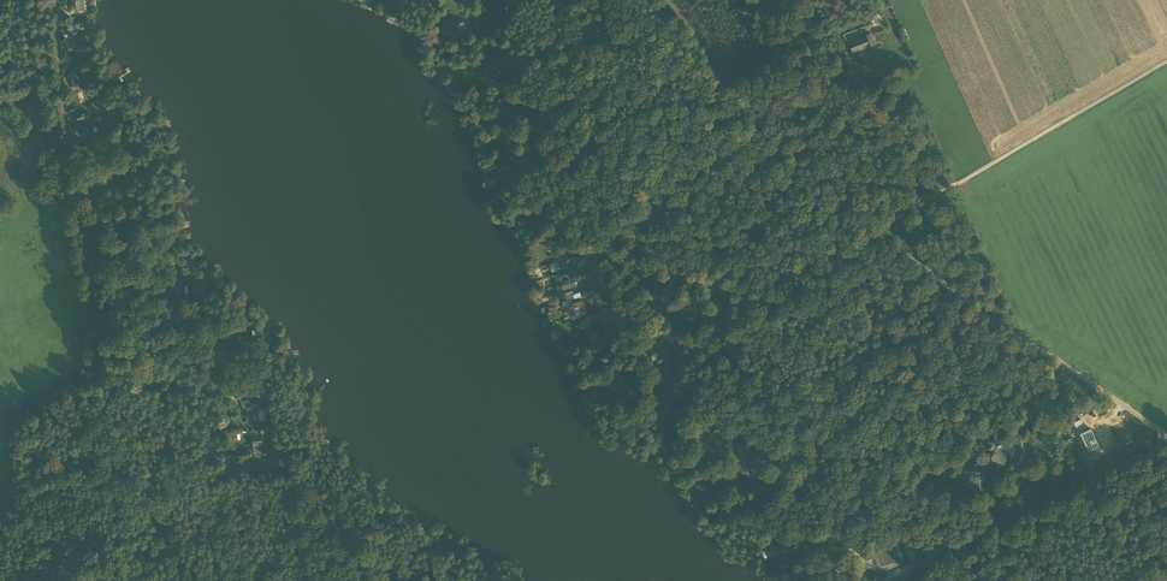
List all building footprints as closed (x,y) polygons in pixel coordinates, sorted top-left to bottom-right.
[(72,9),(82,9),(81,1),(83,1),(83,0),(72,0),(72,9)] [(491,10),(493,20),(503,18),(501,9),(491,10)] [(453,26),(454,34),(463,33),(462,28),(465,28),(464,21),(453,23),(453,26)] [(78,22),(74,24),(62,27),(64,34),(76,31),(75,30),(80,28),(78,22)] [(860,39),(863,48),(867,46),(867,47),(875,43),(870,34),(863,37),(863,38),(860,39)] [(68,52),(69,52),(74,50),(80,48),(79,48),(77,42),(78,41),(75,42),(75,40),(66,42),(67,44),(66,45),(67,45),(69,51),(68,51),(68,52)] [(850,44),(854,51),(861,48),(858,40),(850,44)] [(460,52),(460,53),(462,52),(466,51),(465,42),(455,43),(455,45),(456,45),(457,52),(458,52),(460,52)] [(856,68),(867,66),(866,58),(855,59),(856,68)] [(494,68),(495,75),(501,74),(504,73),(500,59),(494,60),(496,67),(494,68)] [(71,81),(72,86),(77,85),(76,79),(75,80),(73,75),(75,75),(74,71),(68,73),(70,81),(71,81)] [(78,97),(80,102),(85,101),(82,92),(77,93),(78,97)] [(75,114),(78,122),(89,118),(86,110),(79,113),(79,112),(75,114)] [(507,113),(509,122),(516,120),(514,111),(507,113)] [(92,128),(91,125),(83,128),(83,127),(80,129),(83,137),(94,133),(92,128)] [(509,131),(511,143),(511,144),(518,143),(518,142),(517,142),(517,140),(517,139),(516,136),(519,135),(517,129),(509,131)] [(518,143),(511,144),(511,143),(508,144),(510,151),(518,148),(520,148),(520,145),(518,143)] [(86,156),(87,163),(104,160),(102,152),(95,154),(93,154),(91,147),(94,147),(94,146),(85,148),(86,156)] [(514,153),(517,161),(529,157),(527,153),(526,150),(519,152),(514,153)] [(107,173),(109,173),(108,168),(100,170),(102,178),(108,177),(107,173)] [(107,173),(108,177),(102,178),(99,179),(99,181),(105,180),(116,177),(114,172),(109,173),(107,173)] [(526,172),(517,174),(519,182),(518,182),(518,183),(517,183),(518,185),(519,186),(527,184),(526,180),(529,179),(528,176),(527,176),(526,172)] [(529,187),(532,195),(538,193),(536,185),(529,187)] [(110,204),(112,212),(121,210),(119,202),(110,204)] [(534,211),(539,222),(548,218),(543,207),(534,211)] [(645,214),(648,221),(654,218),(652,212),(645,214)] [(112,221),(113,228),(122,228),(121,220),(112,221)] [(561,223),(563,230),(570,227),(568,221),(561,223)] [(549,241),(551,246),(563,242),(559,231),(552,234),(553,235),(551,236),(553,240),(549,241)] [(116,251),(120,253),(124,246),(120,244),(116,251)] [(125,262),(126,271),(136,270),(135,264),(131,264),(131,261),(125,262)] [(668,270),(671,279),(682,275),(679,266),(668,270)] [(562,284),(563,289),(577,285),(576,280),(562,284)] [(171,288),(172,296),(184,294),(183,286),(182,283),(177,284),(177,287),(174,287),(171,288)] [(594,294),(596,301),(602,299),(600,292),(594,294)] [(695,307),(696,311),(707,307),(704,300),(706,299),(705,296),(703,297),(702,295),(691,299),(690,295),(685,297),(686,301),(685,301),(688,310),(695,307)] [(569,305),(572,314),(579,312),(579,313),(581,312),(587,311),(584,302),(578,304),(577,301),(573,302),(573,303),(569,305)] [(171,316),(171,320),(183,320),(183,319),(181,319),(180,311),(182,311),(182,310),(171,311),(171,316)] [(580,320),(581,322),(582,321),(584,327),(585,328),(593,325),(592,324),(590,318),(587,319),(587,317),(584,319),(580,320)] [(606,329),(609,333),(615,330),(612,325),(606,329)] [(590,337),(593,344),(598,341),(601,340),(597,331),(592,334),(593,336),(590,337)] [(651,348),(654,357),(663,354),(660,345),(651,348)] [(603,357),(605,360),(610,357),(610,358),(614,356),(614,355),(615,355),(611,348),(601,353),(603,356),(602,356),(603,357)] [(612,374),(623,391),(625,390),(627,388),(629,391),(632,388),(629,384),(623,374),(620,376),(619,377),(618,376),(618,375),(616,371),(612,374)] [(177,383),(188,382),(187,373),(176,375),(177,375),(178,383),(177,383)] [(662,393),(665,396),(673,389),(670,386),(662,393)] [(637,395),(632,388),(629,391),(627,388),(625,390),(627,393),(628,392),(636,397),(637,396),(637,395)] [(671,402),(671,403),(679,396),(673,389),(665,396),(666,395),(672,401),(671,402)] [(243,402),(255,401),(254,394),(242,395),(243,402)] [(671,415),(673,419),(681,414),(683,413),(680,409),(671,415)] [(249,411),(251,425),(259,424),(257,410),(254,410),(249,411)] [(1129,411),(1119,412),(1120,419),(1128,417),(1129,422),(1135,421),(1134,415),(1129,416),(1129,411)] [(673,419),(679,428),(687,423),(681,414),(673,419)] [(1074,422),(1078,431),(1085,428),(1081,419),(1074,422)] [(1042,425),(1045,431),(1052,428),(1050,422),(1042,425)] [(1078,431),(1082,441),(1084,440),(1081,433),(1086,431),(1085,428),(1078,431)] [(1088,450),(1099,445),(1096,439),(1091,428),(1086,431),(1081,433),(1084,440),(1088,450)] [(251,434),(253,446),(261,445),(261,441),(259,441),(259,434),(260,434),(260,433),(251,434)] [(709,437),(708,441),(713,443),(712,446),(715,447),(714,448),(719,450),(721,444),(720,444),(721,441),(714,439),(714,438),(709,437)] [(1052,455),(1057,453),(1052,438),(1047,440),(1052,455)] [(1009,450),(1011,445),(999,439),(997,444),(1009,450)] [(714,450),(714,448),(715,447),(712,446),(713,443),(708,441),(704,440),(702,444),(714,450)] [(997,444),(992,455),(988,463),(1001,468),(1007,454),(1009,450),(997,444)] [(1011,445),(1009,450),(1007,454),(1012,456),(1016,447),(1011,445)] [(665,455),(669,458),(670,457),(671,458),(673,457),(672,456),(674,453),(671,449),(665,455)] [(254,458),(255,471),(264,470),(263,466),(262,457),(254,458)] [(747,462),(752,469),(761,464),(756,457),(747,462)] [(780,525),(782,528),(786,525),(783,520),(777,523),(779,526),(780,525)] [(907,542),(909,548),(916,546),(914,540),(907,542)] [(772,548),(774,554),(786,549),(783,543),(772,548)] [(879,568),(882,569),(903,562),(897,545),(874,552),(879,568)] [(778,560),(781,567),(793,562),(790,555),(778,560)] [(789,572),(792,579),(796,578),(799,577),(800,576),(803,575),(801,571),(798,572),(796,568),(794,569),(789,571),(789,572)]
